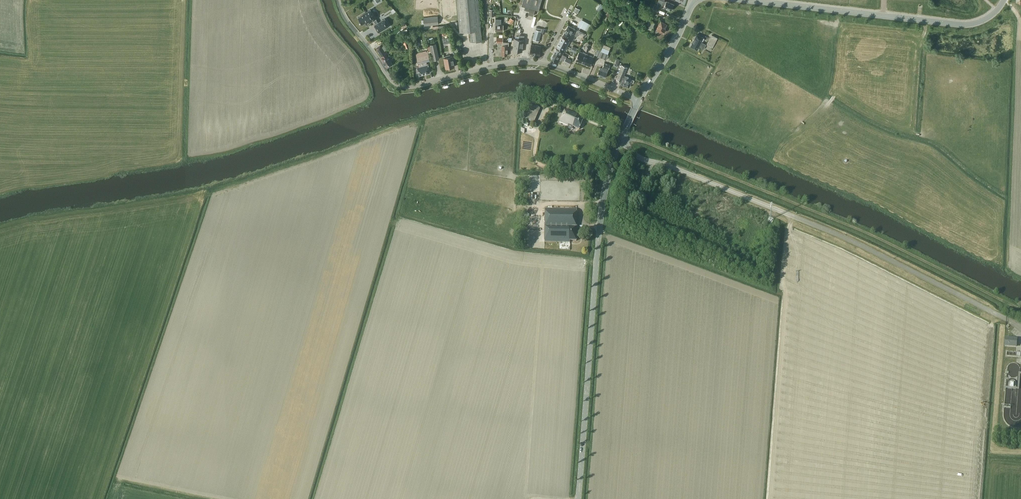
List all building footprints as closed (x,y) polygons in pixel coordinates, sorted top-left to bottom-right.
[(470,30),(471,41),(482,40),(478,0),(457,0),(460,31),(470,30)] [(521,5),(525,6),(525,9),(534,12),(535,9),(539,10),(542,0),(523,0),(521,5)] [(664,0),(661,0),(663,1),(662,4),(664,5),(664,7),(671,10),(674,4),(666,1),(664,0)] [(370,9),(361,15),(358,17),(362,24),(365,22),(366,24),(373,20),(376,23),(374,25),(378,32),(389,25),(385,18),(378,22),(370,9)] [(438,16),(424,17),(424,25),(439,24),(438,16)] [(501,18),(496,18),(495,30),(503,31),(503,24),(501,24),(501,18)] [(587,30),(588,28),(589,29),(591,24),(581,19),(578,26),(580,27),(579,31),(568,25),(563,35),(569,38),(572,40),(573,37),(574,38),(576,35),(577,36),(578,33),(580,34),(581,32),(585,34),(587,30)] [(652,20),(651,21),(649,20),(647,24),(649,25),(649,26),(646,25),(645,28),(652,32),(657,23),(659,23),(655,32),(656,33),(657,34),(659,34),(661,31),(663,32),(665,28),(667,24),(660,20),(660,21),(656,19),(654,21),(652,20)] [(535,29),(532,39),(539,41),(542,28),(536,27),(535,29)] [(514,38),(513,50),(522,51),(524,39),(523,39),(524,35),(519,34),(519,39),(514,38)] [(703,49),(705,44),(701,42),(702,41),(703,41),(704,38),(696,34),(690,46),(697,50),(699,46),(701,47),(701,48),(703,49)] [(717,38),(711,35),(706,44),(712,47),(717,38)] [(562,36),(559,41),(567,46),(570,40),(562,36)] [(509,42),(503,41),(503,37),(497,37),(496,42),(498,42),(498,48),(496,48),(496,54),(508,55),(508,45),(509,45),(509,42)] [(567,46),(559,41),(557,47),(565,51),(567,46)] [(433,60),(439,58),(436,43),(430,44),(433,60)] [(392,60),(386,50),(387,49),(384,45),(383,46),(382,44),(376,47),(382,57),(381,57),(387,67),(392,64),(391,61),(392,60)] [(540,54),(541,46),(531,44),(530,52),(540,54)] [(606,59),(608,54),(607,53),(608,52),(609,49),(602,47),(601,51),(598,56),(606,59)] [(556,48),(553,53),(562,58),(565,59),(568,61),(569,59),(566,57),(566,56),(563,54),(564,52),(556,48)] [(430,60),(428,50),(416,53),(419,65),(417,66),(419,75),(431,72),(428,63),(425,64),(425,61),(430,60)] [(590,65),(594,56),(580,50),(576,59),(590,65)] [(561,60),(562,58),(553,53),(551,58),(559,62),(560,60),(561,60)] [(446,68),(455,66),(452,56),(450,56),(450,54),(445,55),(446,57),(443,58),(446,68)] [(597,74),(605,77),(610,64),(604,62),(602,68),(600,67),(597,74)] [(618,69),(620,70),(616,78),(622,81),(621,83),(629,87),(631,82),(633,83),(634,80),(628,77),(628,76),(624,75),(628,67),(620,64),(618,69)] [(540,109),(529,104),(522,118),(534,123),(540,109)] [(579,130),(584,118),(573,114),(574,113),(565,109),(559,122),(569,126),(569,125),(579,130)] [(576,241),(577,209),(545,208),(544,242),(570,242),(570,241),(576,241)] [(1017,339),(1006,338),(1005,345),(1016,346),(1017,339)]
